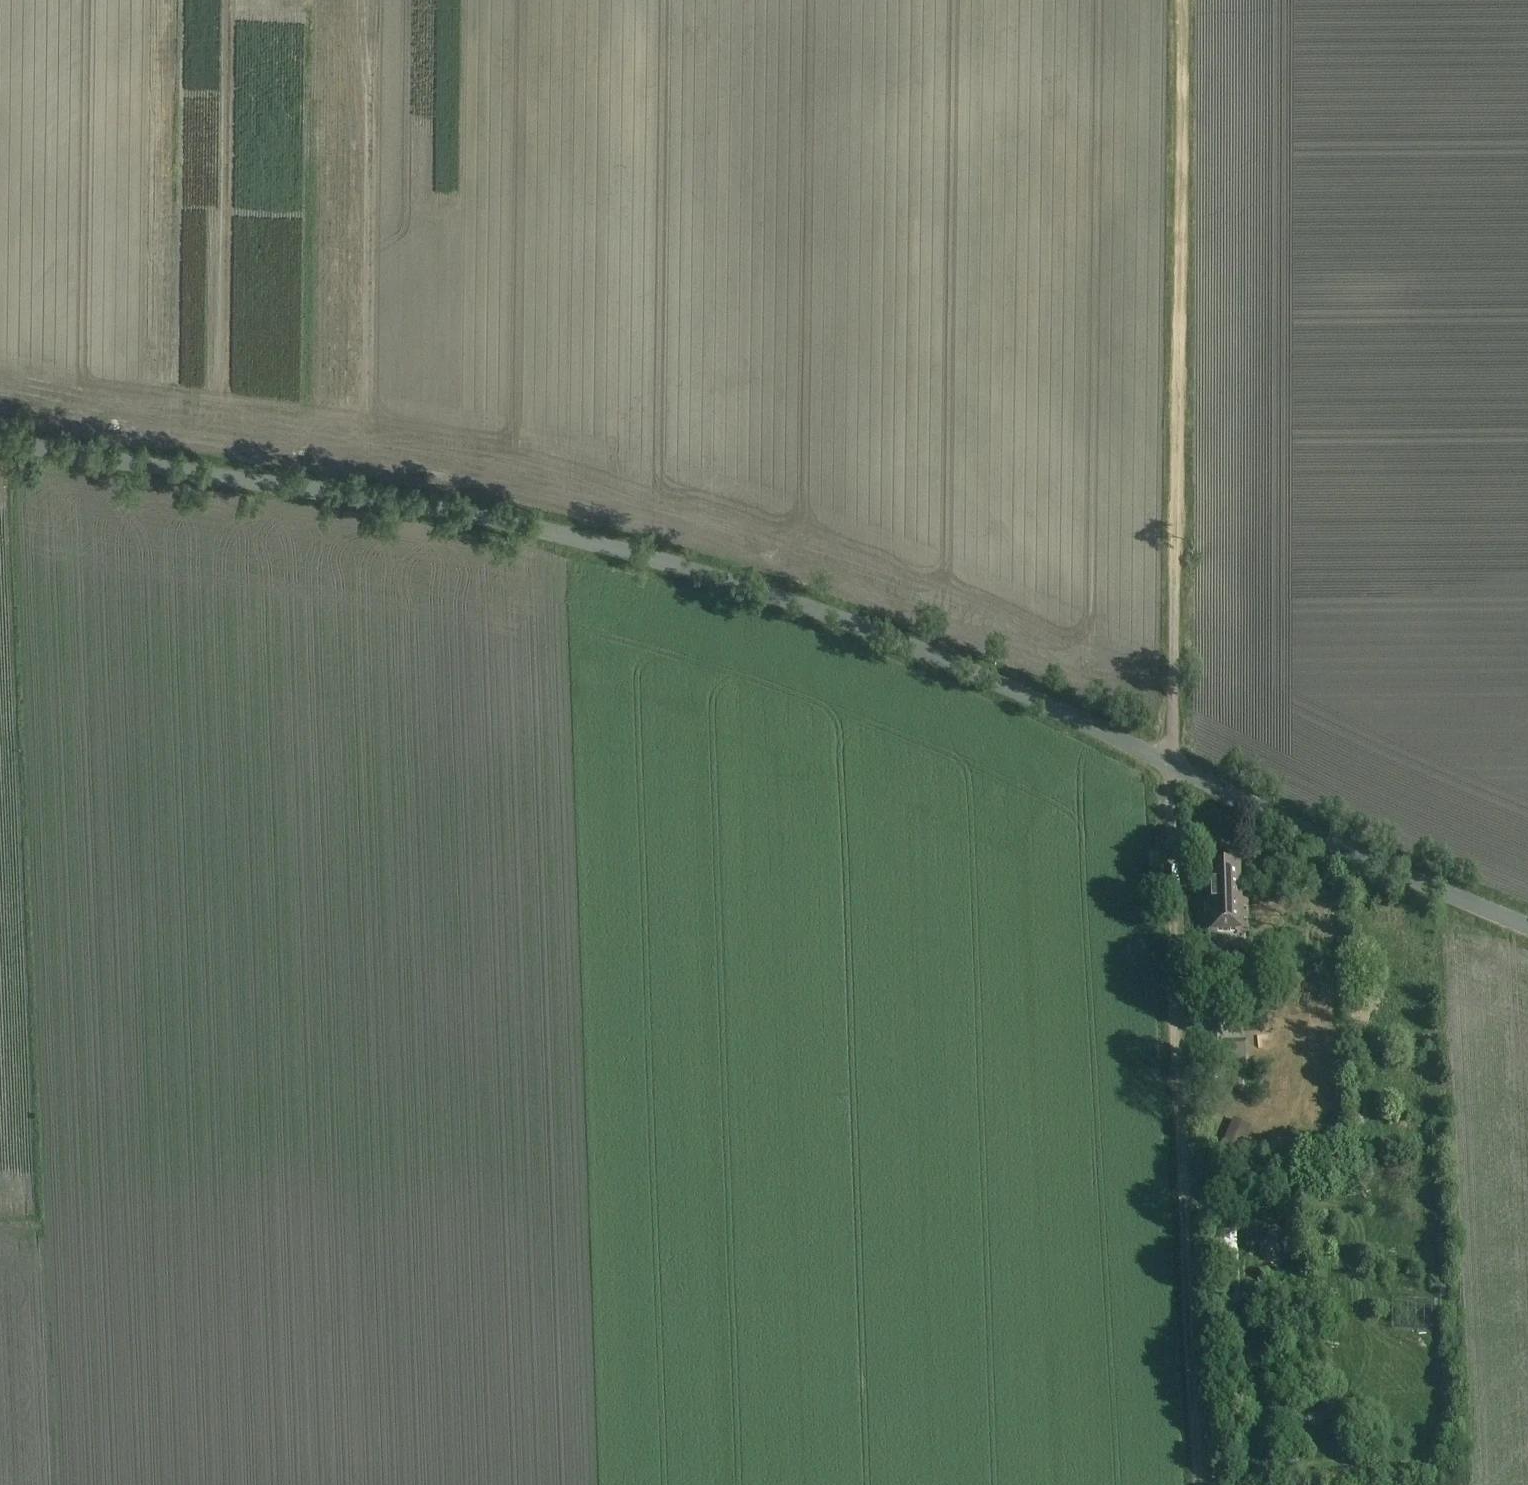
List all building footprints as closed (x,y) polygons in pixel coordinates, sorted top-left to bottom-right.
[(1239,884),(1238,867),(1204,868),(1206,902),(1201,902),(1203,933),(1248,931),(1246,906),(1240,906),(1239,891),(1246,891),(1245,884),(1239,884)] [(1221,990),(1201,991),(1204,1068),(1246,1066),(1245,1042),(1224,1043),(1221,990)] [(1251,1128),(1233,1122),(1223,1149),(1241,1156),(1251,1128)]
